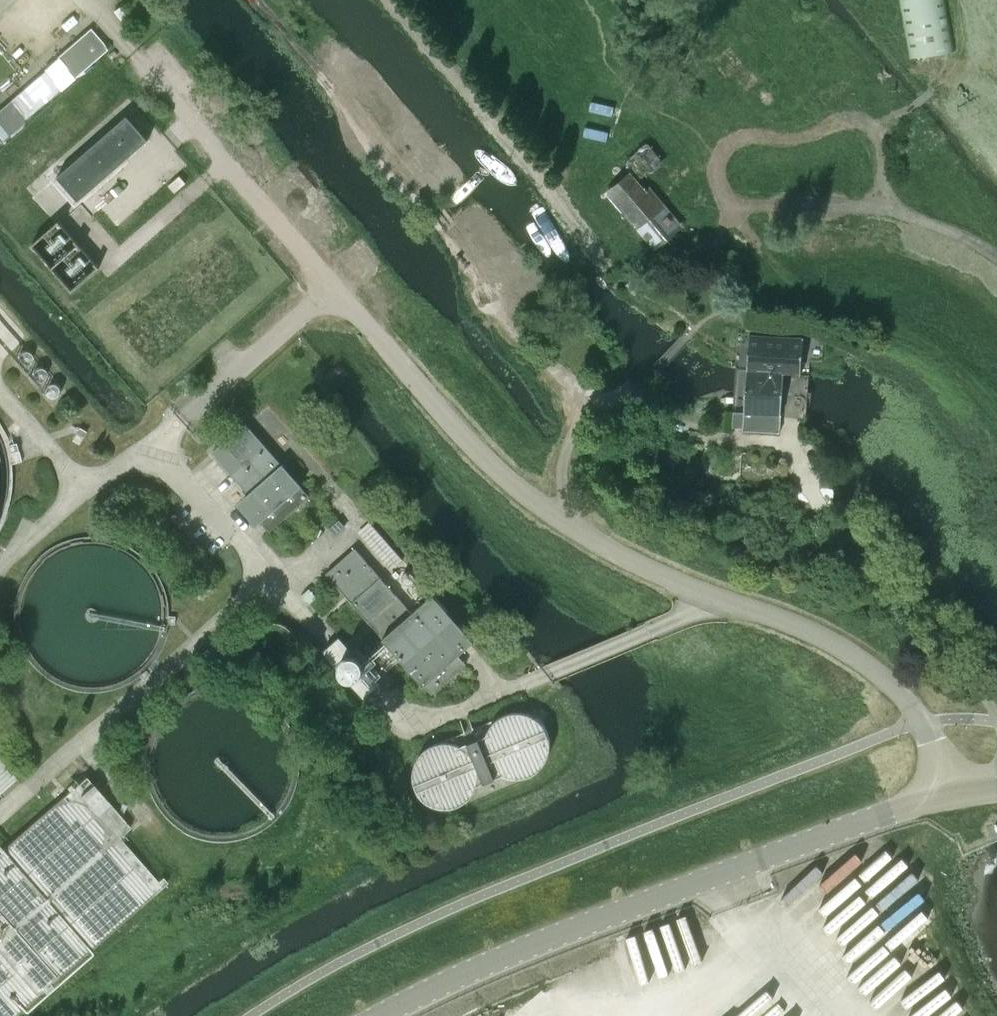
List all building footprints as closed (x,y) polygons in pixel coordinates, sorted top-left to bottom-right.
[(909,58),(955,50),(946,0),(899,0),(909,58)] [(75,77),(107,49),(90,30),(58,57),(75,77)] [(147,139),(125,116),(58,177),(79,201),(147,139)] [(622,210),(653,248),(679,226),(648,188),(645,190),(629,172),(608,193),(623,209),(622,210)] [(185,183),(179,176),(168,185),(174,193),(185,183)] [(784,370),(799,371),(802,336),(748,332),(745,367),(784,370)] [(784,370),(745,367),(741,429),(780,432),(784,370)] [(239,498),(265,529),(304,496),(241,421),(207,450),(244,494),(239,498)] [(79,426),(72,438),(79,443),(87,430),(79,426)] [(740,462),(738,484),(775,487),(777,464),(740,462)] [(357,532),(390,570),(402,559),(369,522),(357,532)] [(353,551),(324,576),(430,697),(452,677),(444,668),(473,643),(432,597),(410,616),(353,551)] [(275,624),(268,624),(264,625),(260,628),(256,632),(254,636),(253,640),(254,646),(256,651),(259,655),(263,658),(268,659),(272,660),(276,659),(280,658),(283,655),(287,650),(289,646),(289,642),(289,637),(287,633),(284,629),(280,626),(275,624)] [(486,735),(461,746),(456,744),(451,743),(445,742),(440,743),(434,744),(429,747),(425,750),(421,754),(417,758),(415,763),(414,769),(413,774),(414,780),(415,785),(417,790),(421,795),(425,799),(429,802),(434,804),(440,806),(445,806),(451,806),(456,804),(461,802),(466,799),(470,795),(473,790),(475,785),(476,784),(502,773),(506,774),(511,776),(517,776),(523,776),(528,774),(533,772),(538,769),(542,765),(545,760),(547,755),(549,750),(549,744),(549,739),(547,733),(545,728),(542,724),(538,720),(533,716),(528,714),(523,713),(517,712),(511,713),(506,714),(501,716),(496,720),(493,724),(489,728),(487,733),(486,735)]
